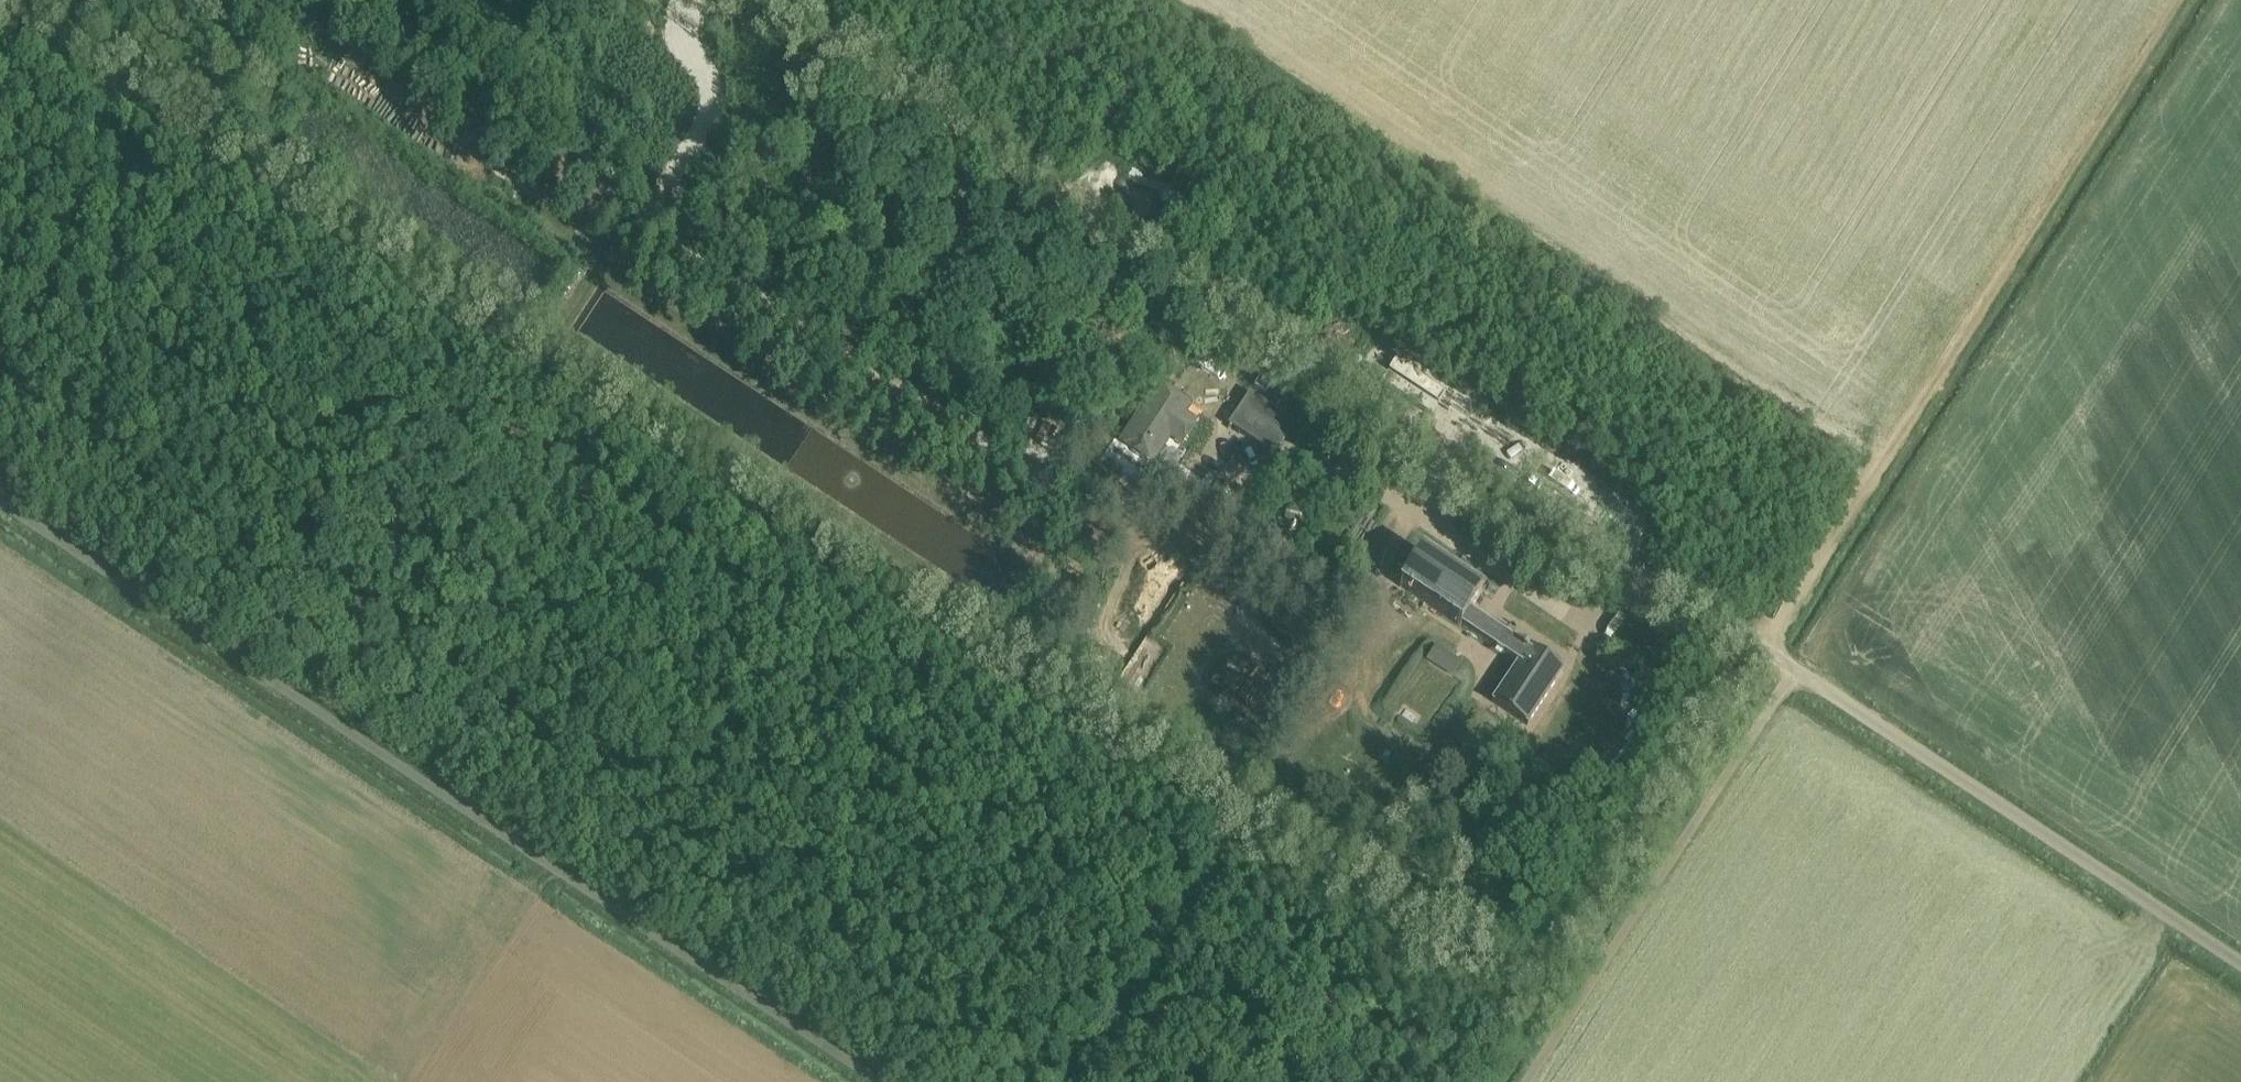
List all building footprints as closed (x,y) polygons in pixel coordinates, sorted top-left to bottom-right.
[(1158,381),(1119,442),(1155,465),(1171,439),(1183,446),(1199,420),(1188,413),(1194,404),(1158,381)] [(1229,425),(1278,456),(1299,424),(1251,393),(1229,425)] [(1492,702),(1528,726),(1553,688),(1565,670),(1529,646),(1528,648),(1526,647),(1526,648),(1471,611),(1483,593),(1422,553),(1400,586),(1461,626),(1461,625),(1518,663),(1492,702)] [(1462,661),(1436,644),(1426,659),(1452,676),(1462,661)]
